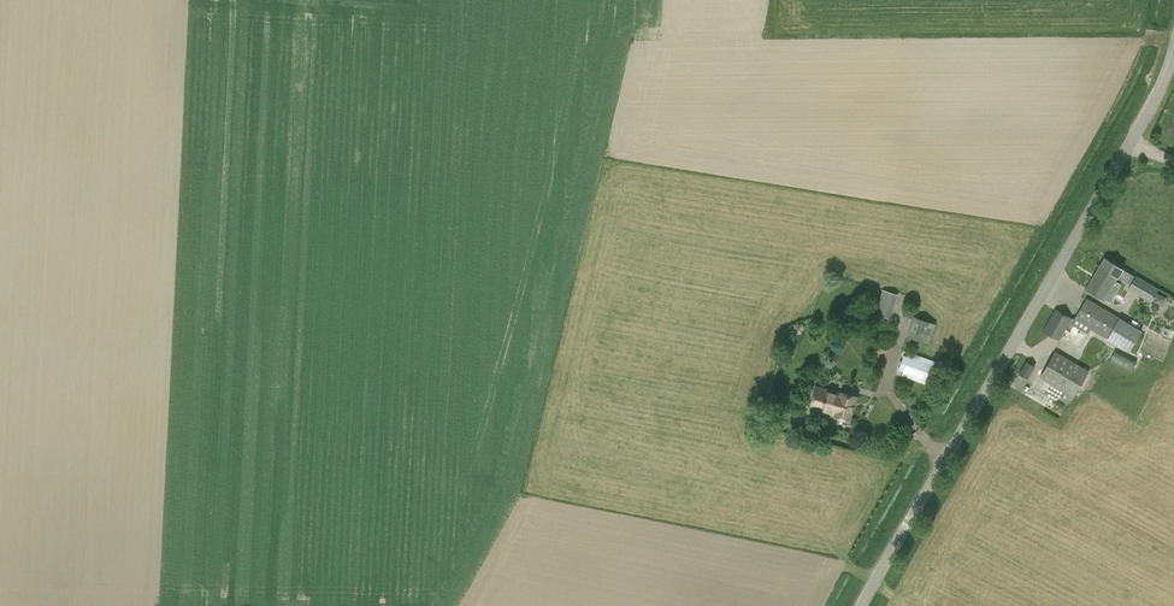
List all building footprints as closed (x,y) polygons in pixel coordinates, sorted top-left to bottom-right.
[(1104,299),(1122,268),(1105,258),(1087,289),(1104,299)] [(1128,289),(1151,302),(1159,288),(1136,275),(1128,289)] [(898,295),(882,290),(875,313),(890,318),(898,295)] [(1154,300),(1162,304),(1167,297),(1159,292),(1154,300)] [(1129,351),(1141,330),(1087,297),(1074,318),(1129,351)] [(1060,340),(1071,318),(1055,309),(1042,331),(1060,340)] [(929,343),(935,324),(915,317),(909,336),(929,343)] [(1110,359),(1132,371),(1137,361),(1115,350),(1110,359)] [(1089,371),(1056,351),(1040,377),(1064,392),(1060,398),(1068,403),(1072,396),(1073,397),(1089,371)] [(932,386),(940,363),(910,353),(908,357),(904,355),(899,370),(903,371),(902,375),(932,386)] [(1034,366),(1026,361),(1019,373),(1028,378),(1034,366)] [(811,407),(836,414),(835,415),(849,420),(856,396),(842,392),(841,394),(816,387),(811,407)]
